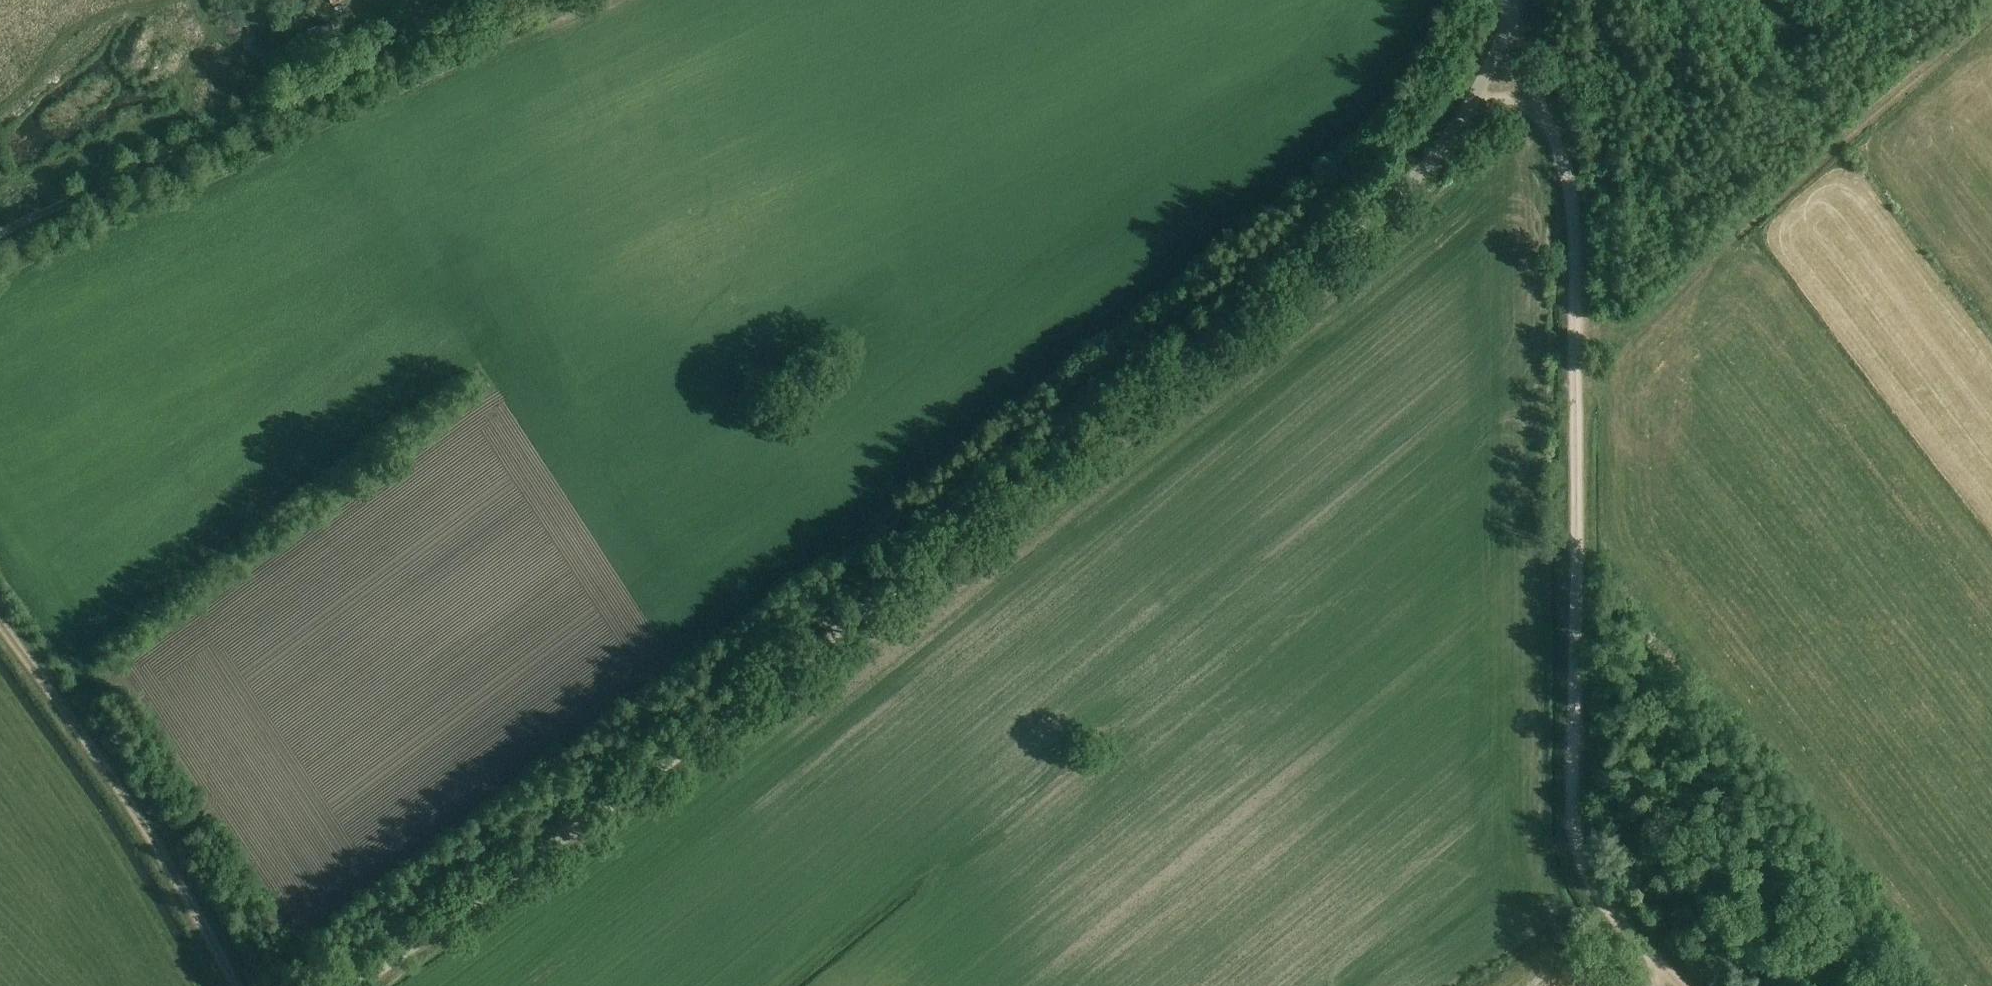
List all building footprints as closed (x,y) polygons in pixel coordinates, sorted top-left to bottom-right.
[(303,33),(307,43),(336,33),(332,23),(303,33)]
